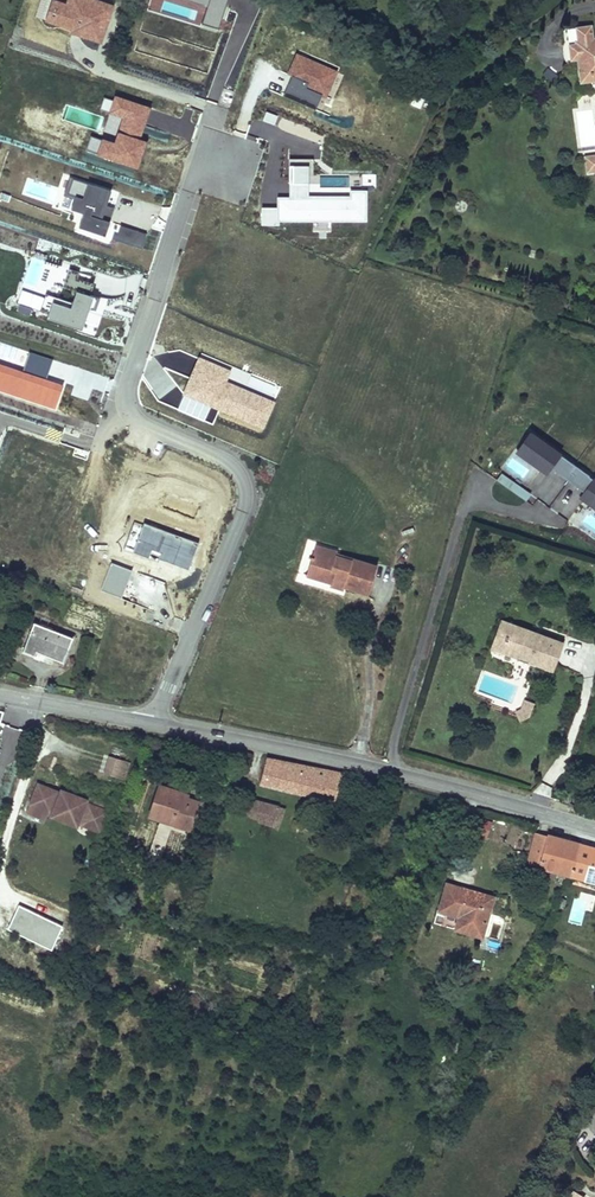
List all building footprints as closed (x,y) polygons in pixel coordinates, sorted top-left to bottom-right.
[(47,20),(61,24),(59,30),(102,43),(104,37),(114,2),(107,0),(53,0),(47,20)] [(147,13),(219,35),(230,0),(151,0),(147,13)] [(590,57),(582,48),(580,37),(566,40),(568,54),(559,55),(562,72),(572,72),(576,75),(580,75),(584,95),(594,92),(594,56),(590,57)] [(594,56),(594,46),(582,48),(590,57),(594,56)] [(340,67),(298,53),(288,81),(291,82),(286,97),(319,108),(324,93),(331,96),(340,67)] [(190,63),(183,68),(191,80),(198,76),(190,63)] [(554,82),(558,75),(548,68),(544,75),(554,82)] [(576,96),(584,95),(580,75),(576,75),(572,72),(576,96)] [(115,97),(104,124),(97,121),(86,150),(139,170),(150,141),(140,138),(150,110),(115,97)] [(594,173),(594,158),(583,159),(585,174),(594,173)] [(367,196),(309,195),(309,159),(291,159),(290,195),(277,195),(276,221),(367,222),(367,196)] [(148,233),(102,218),(111,189),(64,176),(54,209),(77,216),(73,231),(143,252),(148,233)] [(99,278),(32,258),(17,308),(84,328),(99,278)] [(200,356),(195,368),(184,394),(266,429),(277,404),(226,382),(231,369),(200,356)] [(233,378),(245,383),(250,373),(237,368),(233,378)] [(584,493),(581,498),(594,508),(594,480),(530,434),(520,448),(516,454),(546,475),(550,469),(584,493)] [(528,499),(532,491),(501,473),(496,481),(528,499)] [(374,564),(332,550),(334,544),(304,535),(297,552),(308,555),(302,572),(328,580),(329,577),(341,581),(340,584),(366,591),(374,564)] [(329,577),(328,580),(327,583),(339,587),(340,584),(341,581),(329,577)] [(58,656),(65,632),(24,621),(16,651),(31,655),(33,649),(58,656)] [(504,640),(508,628),(498,625),(488,652),(498,655),(502,644),(500,644),(502,639),(504,640)] [(535,643),(530,641),(530,640),(530,639),(530,638),(529,637),(526,635),(524,636),(523,636),(522,637),(522,638),(521,638),(522,634),(508,628),(504,640),(502,639),(500,644),(502,644),(498,655),(513,661),(513,663),(524,667),(525,665),(550,674),(560,647),(536,639),(535,643)] [(536,639),(522,634),(521,638),(522,638),(522,637),(523,636),(524,636),(526,635),(529,637),(530,638),(530,639),(530,640),(530,641),(535,643),(536,639)] [(525,720),(531,707),(522,703),(518,713),(512,716),(516,725),(525,720)] [(99,773),(126,779),(130,760),(104,754),(99,773)] [(333,799),(338,773),(262,759),(258,784),(333,799)] [(181,794),(157,786),(147,816),(158,820),(154,833),(168,837),(172,825),(187,830),(196,803),(180,798),(181,794)] [(103,819),(85,814),(85,812),(84,810),(83,808),(82,807),(78,804),(74,802),(71,802),(68,802),(64,804),(62,806),(60,807),(53,805),(53,802),(33,797),(25,826),(45,832),(48,822),(54,824),(55,826),(58,830),(59,831),(61,832),(63,833),(64,834),(68,834),(73,834),(76,832),(78,830),(80,823),(100,829),(103,819)] [(252,820),(256,819),(253,825),(279,834),(287,811),(262,802),(261,805),(259,803),(257,802),(256,801),(254,801),(252,801),(249,801),(248,802),(246,803),(245,804),(244,807),(243,809),(243,811),(243,812),(244,814),(245,816),(246,817),(248,819),(250,819),(252,820)] [(98,836),(100,829),(80,823),(78,830),(98,836)] [(534,864),(566,874),(575,845),(531,831),(526,847),(538,850),(534,864)] [(575,845),(566,874),(594,884),(594,851),(575,845)] [(522,861),(534,864),(538,850),(526,847),(522,861)] [(490,896),(442,883),(436,909),(457,914),(453,928),(479,935),(485,913),(490,896)] [(497,940),(503,918),(485,913),(479,935),(497,940)] [(446,1046),(457,1052),(460,1047),(465,1050),(468,1044),(452,1035),(446,1046)]
